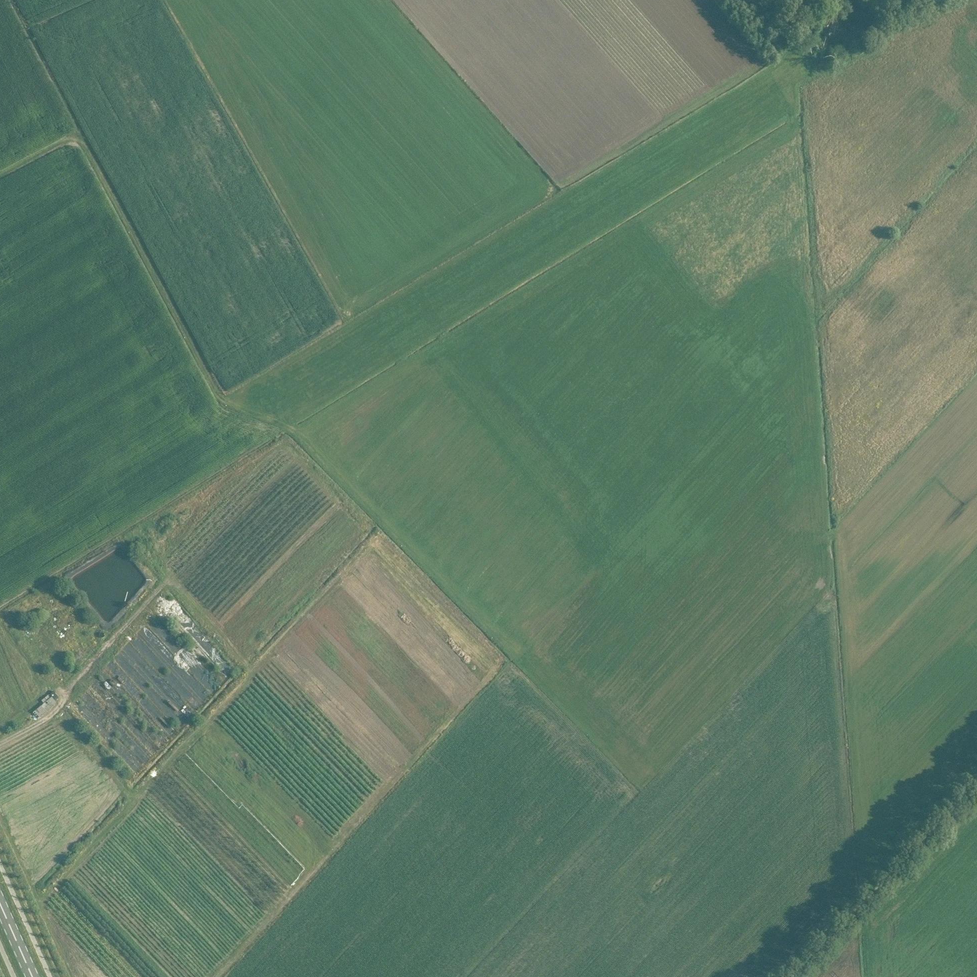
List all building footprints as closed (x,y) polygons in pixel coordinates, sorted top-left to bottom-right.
[(38,719),(57,703),(52,697),(33,713),(38,719)]
